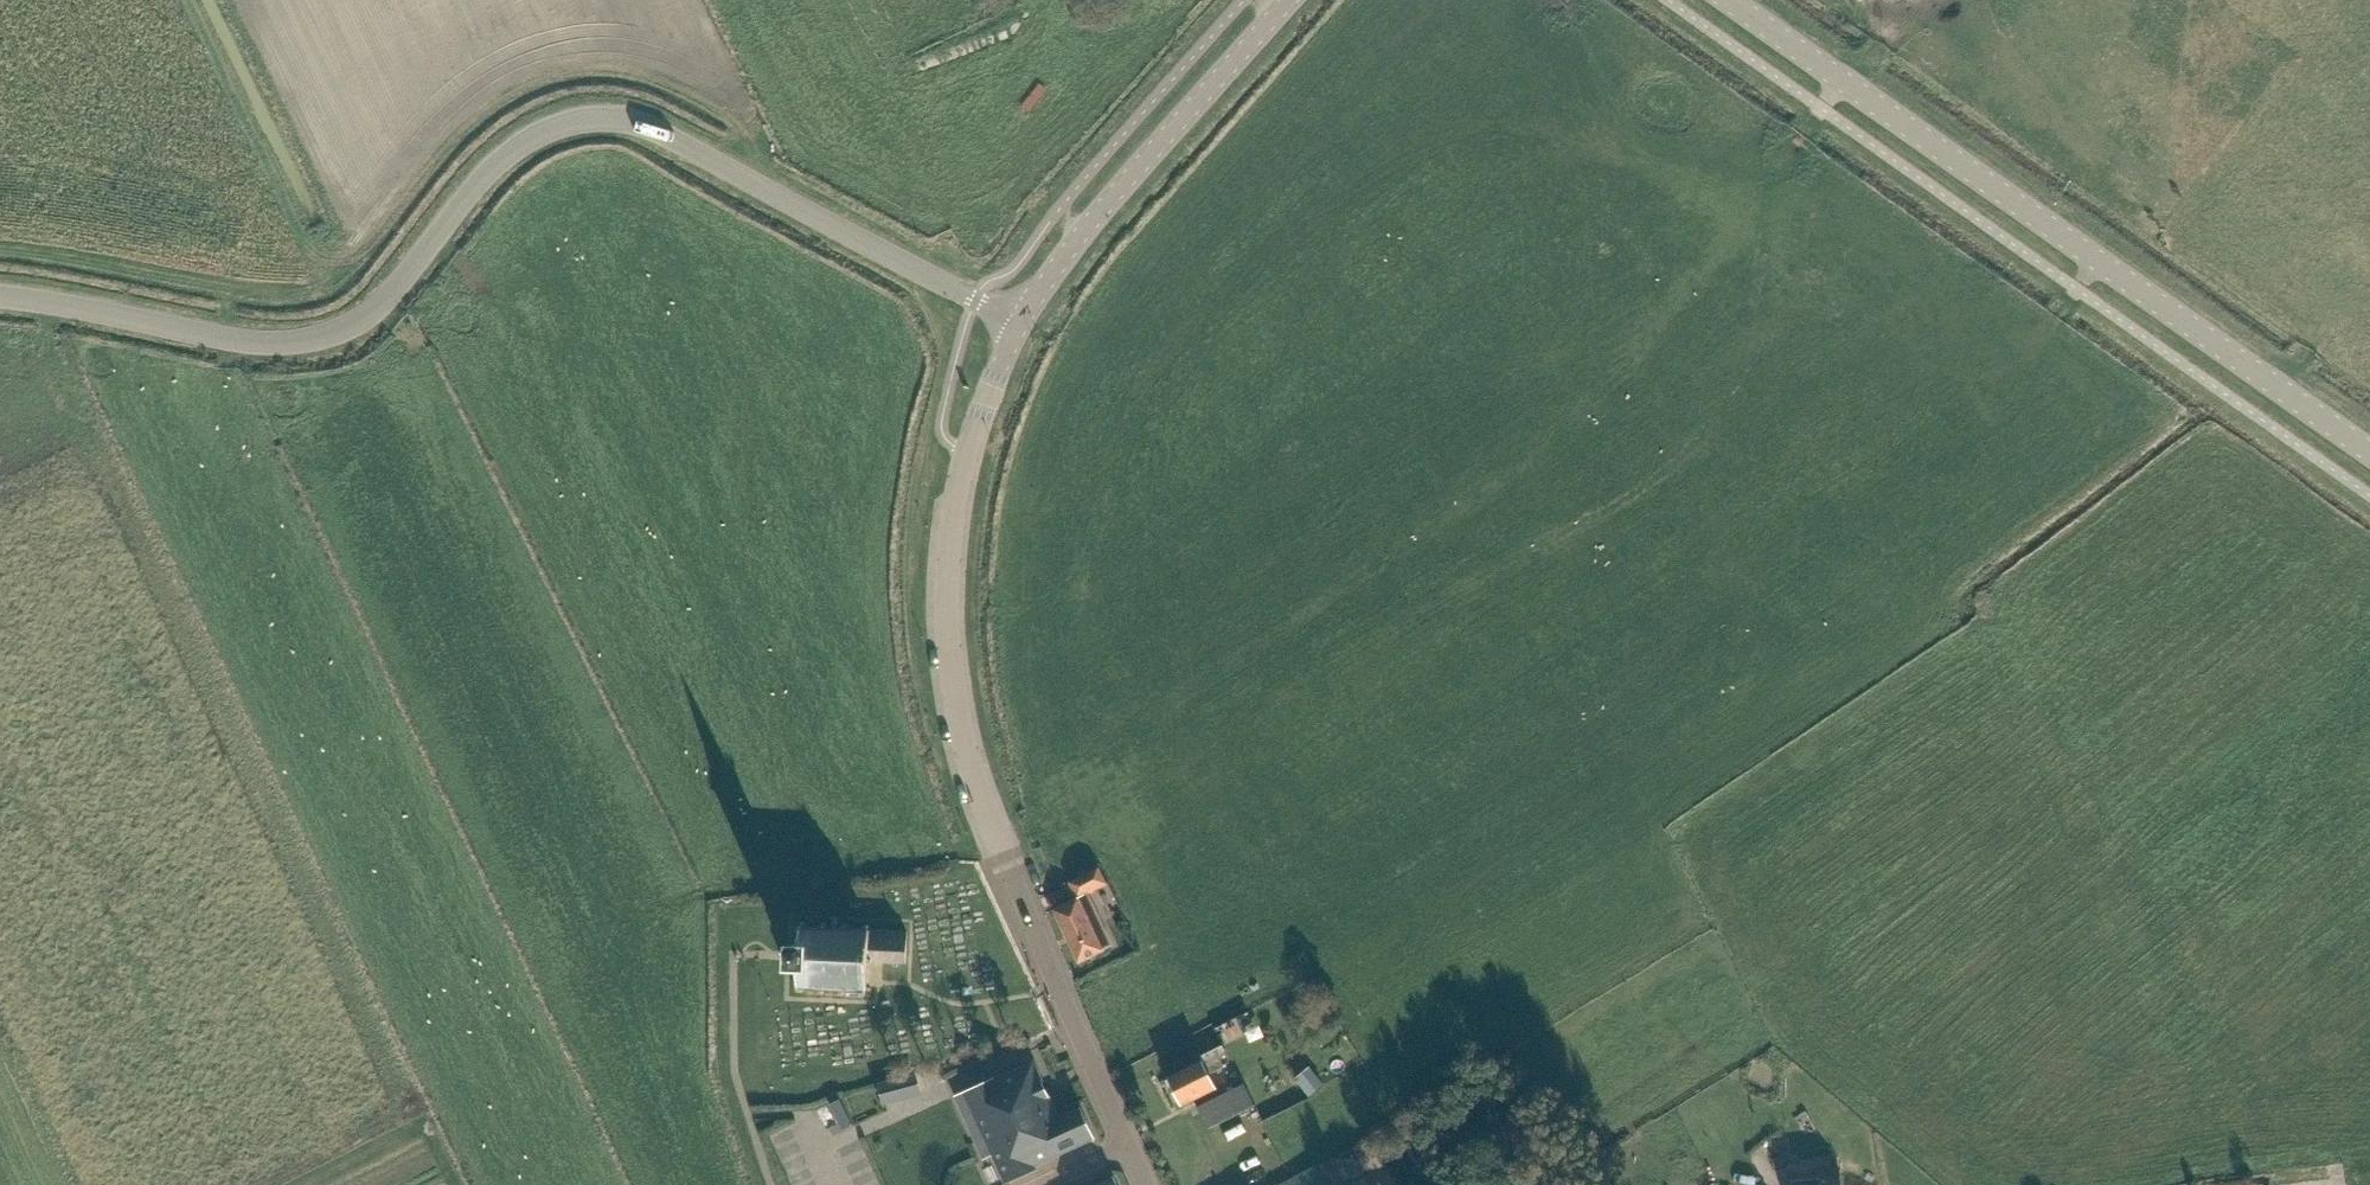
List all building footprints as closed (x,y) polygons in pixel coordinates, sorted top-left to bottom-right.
[(1078,898),(1053,910),(1079,961),(1113,945),(1086,893),(1105,884),(1097,868),(1070,882),(1078,898)] [(794,946),(793,968),(800,969),(799,984),(795,984),(795,988),(799,988),(799,993),(803,993),(803,988),(820,989),(820,994),(824,994),(825,989),(842,990),(841,995),(845,995),(845,990),(863,991),(862,996),(867,996),(867,991),(871,991),(872,988),(867,987),(868,961),(907,963),(909,933),(870,931),(870,926),(866,926),(866,931),(848,930),(849,925),(845,925),(845,929),(828,929),(828,924),(823,924),(823,928),(806,928),(806,923),(802,922),(802,927),(797,927),(797,931),(802,931),(801,946),(794,946)] [(1188,1066),(1167,1077),(1172,1087),(1171,1095),(1174,1101),(1179,1102),(1181,1105),(1216,1087),(1210,1074),(1227,1065),(1221,1052),(1225,1050),(1222,1045),(1200,1056),(1202,1059),(1188,1066)] [(996,1079),(995,1077),(965,1092),(985,1135),(976,1139),(986,1159),(994,1155),(1007,1184),(1038,1169),(1036,1165),(1095,1138),(1081,1107),(1079,1108),(1080,1110),(1061,1118),(1059,1116),(1034,1061),(996,1079)] [(1310,1097),(1324,1085),(1310,1067),(1295,1078),(1310,1097)] [(880,1085),(884,1103),(920,1093),(916,1075),(913,1076),(914,1078),(882,1087),(882,1084),(880,1085)] [(1210,1128),(1256,1106),(1245,1084),(1199,1107),(1202,1113),(1210,1128)] [(1279,1184),(1340,1184),(1353,1178),(1355,1183),(1366,1177),(1355,1158),(1350,1149),(1321,1164),(1320,1162),(1279,1184)] [(1840,1168),(1816,1171),(1817,1176),(1790,1179),(1790,1184),(1841,1184),(1840,1168)]
